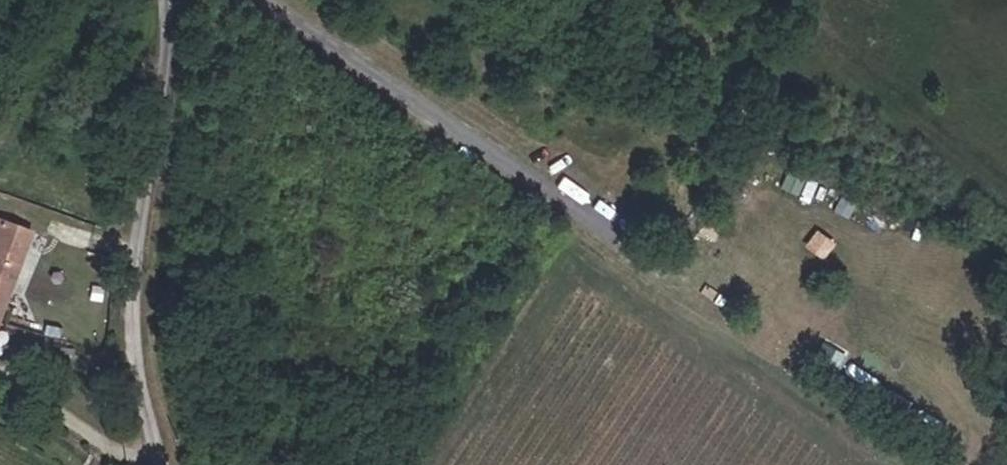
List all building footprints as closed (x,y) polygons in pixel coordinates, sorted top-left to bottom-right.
[(31,239),(0,228),(0,325),(31,239)] [(806,247),(823,257),(833,241),(816,231),(806,247)]
